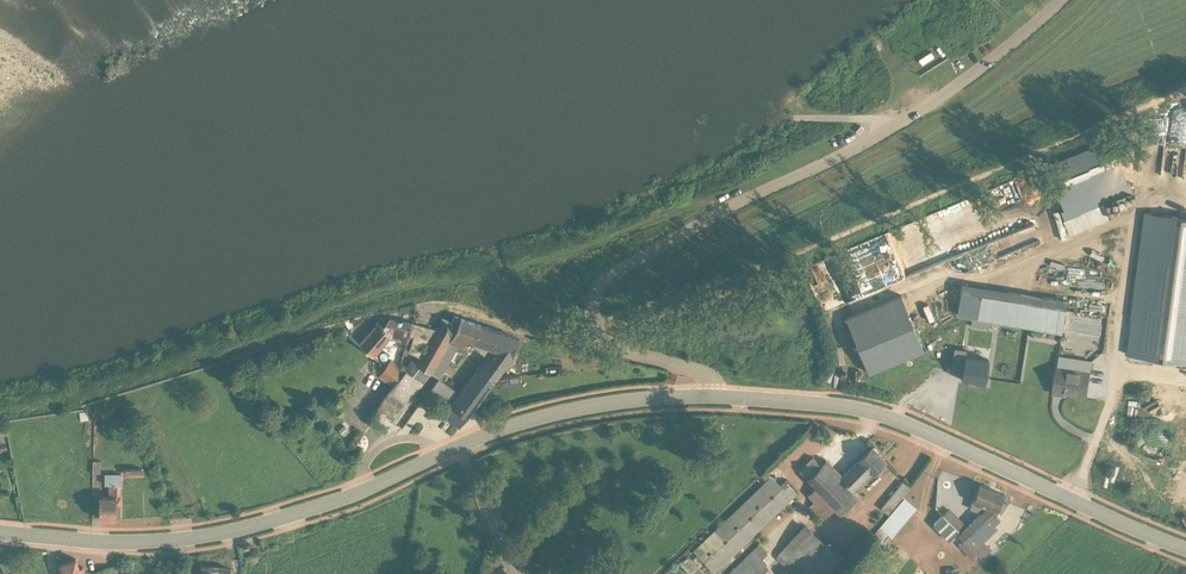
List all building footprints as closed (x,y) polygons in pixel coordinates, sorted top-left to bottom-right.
[(1118,151),(1132,145),(1124,128),(1044,160),(1066,215),(1133,188),(1118,151)] [(1068,232),(1111,215),(1105,200),(1066,215),(1062,217),(1068,232)] [(1128,351),(1185,359),(1185,213),(1147,208),(1128,351)] [(956,312),(1063,329),(1069,296),(961,279),(956,312)] [(923,347),(900,291),(845,314),(868,370),(923,347)] [(474,337),(480,320),(454,311),(452,317),(441,314),(434,323),(411,318),(405,341),(419,345),(371,413),(387,424),(431,368),(450,337),(464,342),(467,335),(474,337)] [(406,338),(411,318),(390,313),(383,321),(377,317),(357,339),(373,352),(390,334),(406,338)] [(513,350),(518,334),(480,320),(474,337),(495,344),(450,401),(453,403),(447,411),(445,410),(444,411),(459,423),(513,350)] [(965,346),(953,344),(950,365),(961,367),(960,375),(984,378),(987,355),(964,352),(965,346)] [(1060,351),(1054,389),(1063,390),(1063,388),(1087,392),(1092,356),(1060,351)] [(405,365),(391,355),(378,371),(393,382),(405,365)] [(676,370),(667,368),(664,376),(673,379),(676,370)] [(309,398),(297,408),(304,415),(315,405),(309,398)] [(414,406),(409,413),(419,420),(424,414),(414,406)] [(884,455),(871,442),(841,469),(826,454),(820,460),(811,452),(797,465),(813,482),(808,488),(809,489),(808,490),(806,497),(806,498),(823,515),(833,505),(840,512),(860,493),(853,486),(884,455)] [(713,567),(714,568),(796,488),(788,479),(784,475),(779,479),(765,465),(755,475),(760,480),(692,545),(713,567)] [(120,501),(120,470),(105,469),(104,480),(108,481),(108,491),(99,492),(99,515),(112,515),(115,515),(115,501),(120,501)] [(980,507),(957,530),(962,536),(957,540),(970,554),(976,549),(980,554),(991,544),(983,537),(990,530),(997,523),(994,520),(1000,515),(995,511),(1003,490),(978,480),(969,503),(980,507)] [(903,493),(872,530),(882,538),(888,531),(891,532),(916,503),(903,493)] [(932,520),(948,536),(958,526),(956,524),(963,518),(949,504),(932,520)] [(803,519),(774,553),(798,573),(822,573),(841,552),(803,519)] [(758,539),(721,573),(779,573),(761,554),(767,548),(758,539)] [(75,555),(59,560),(64,573),(86,573),(82,563),(79,564),(75,555)] [(115,561),(102,566),(106,573),(119,573),(115,561)] [(230,565),(201,563),(200,573),(229,573),(230,565)] [(504,567),(487,564),(485,573),(503,573),(504,567)] [(945,573),(958,573),(957,564),(944,565),(945,573)]
